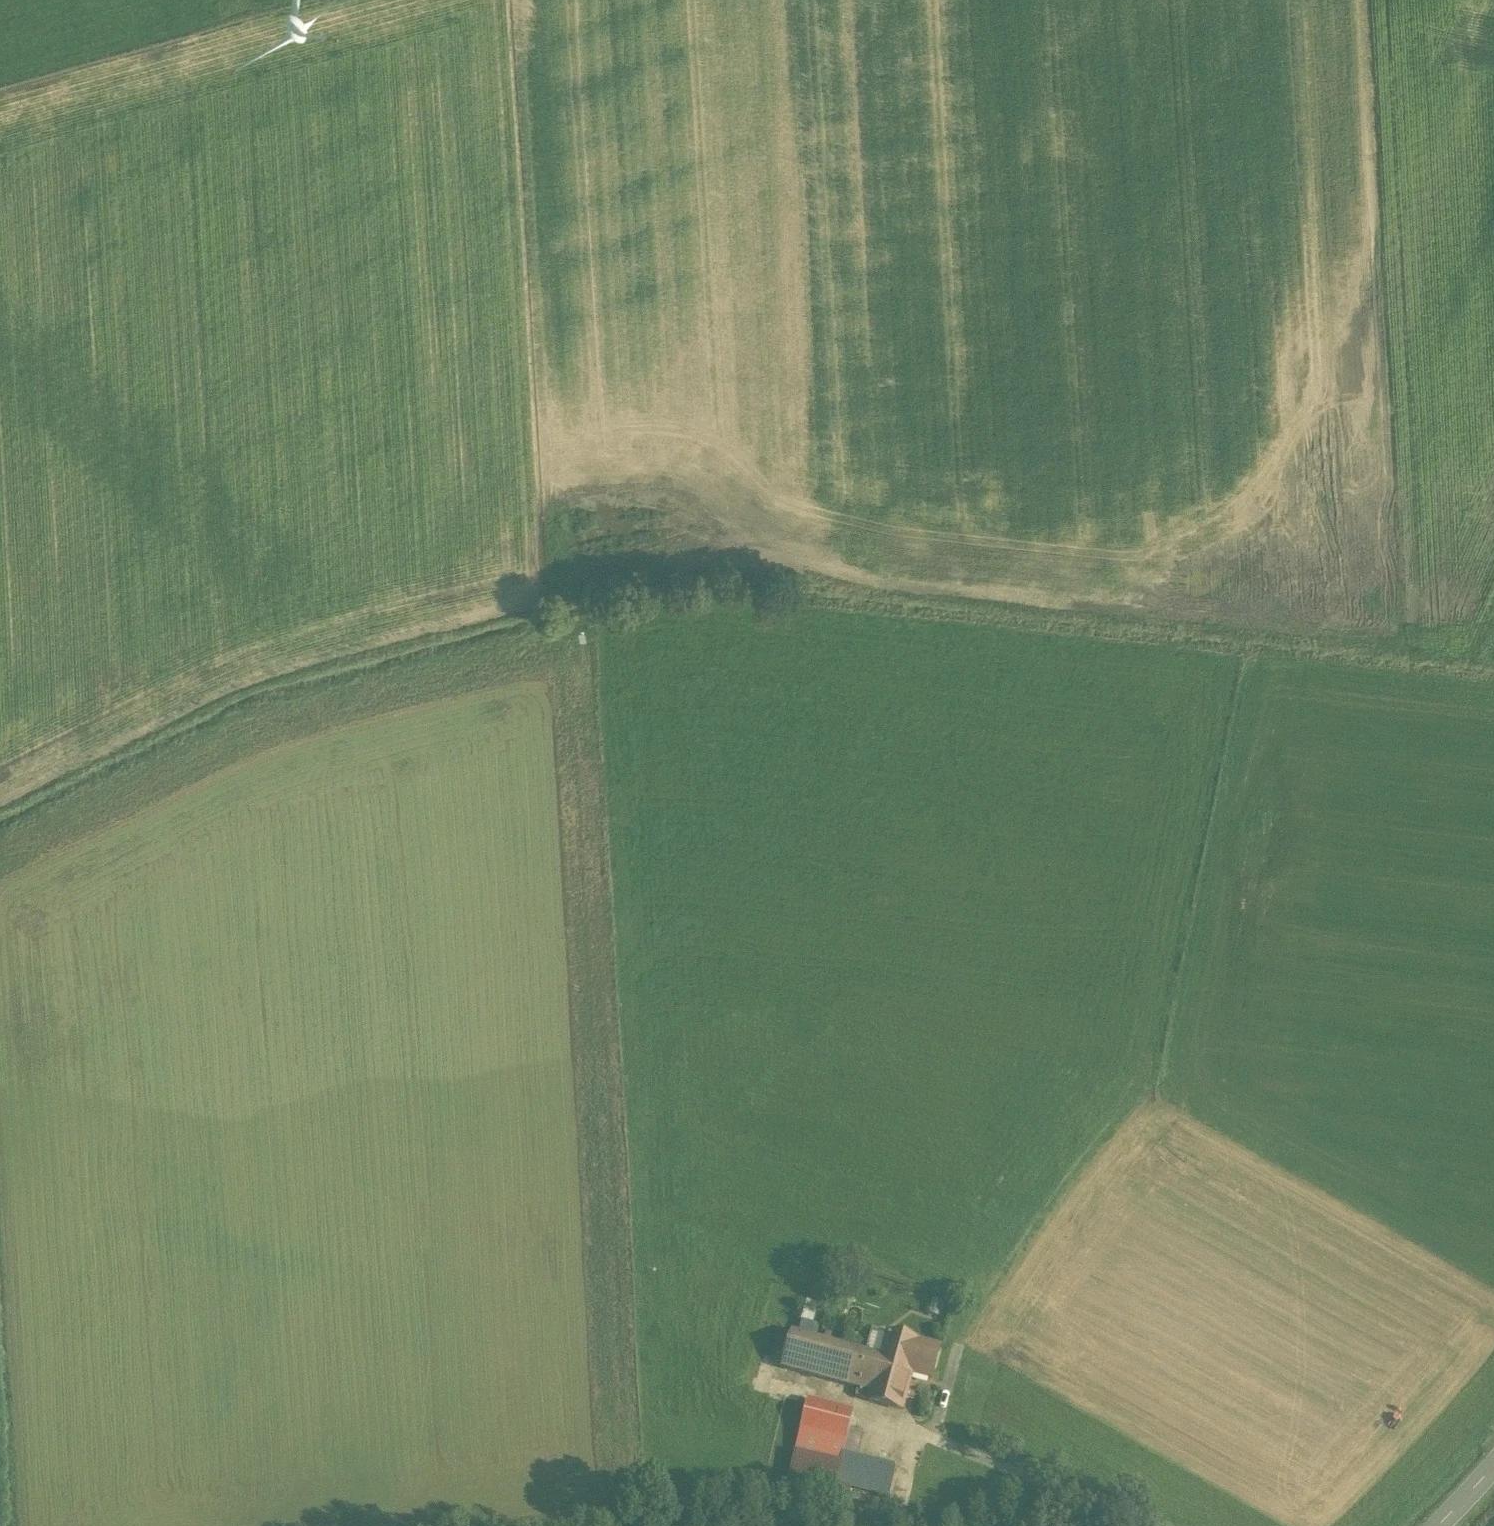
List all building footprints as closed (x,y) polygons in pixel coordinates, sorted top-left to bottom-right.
[(818,1320),(823,1303),(812,1300),(807,1317),(818,1320)] [(867,1347),(795,1328),(785,1368),(863,1389),(861,1399),(905,1411),(916,1372),(937,1377),(945,1348),(872,1328),(867,1347)] [(854,1411),(806,1399),(792,1454),(841,1467),(836,1485),(887,1498),(896,1460),(845,1447),(854,1411)]
